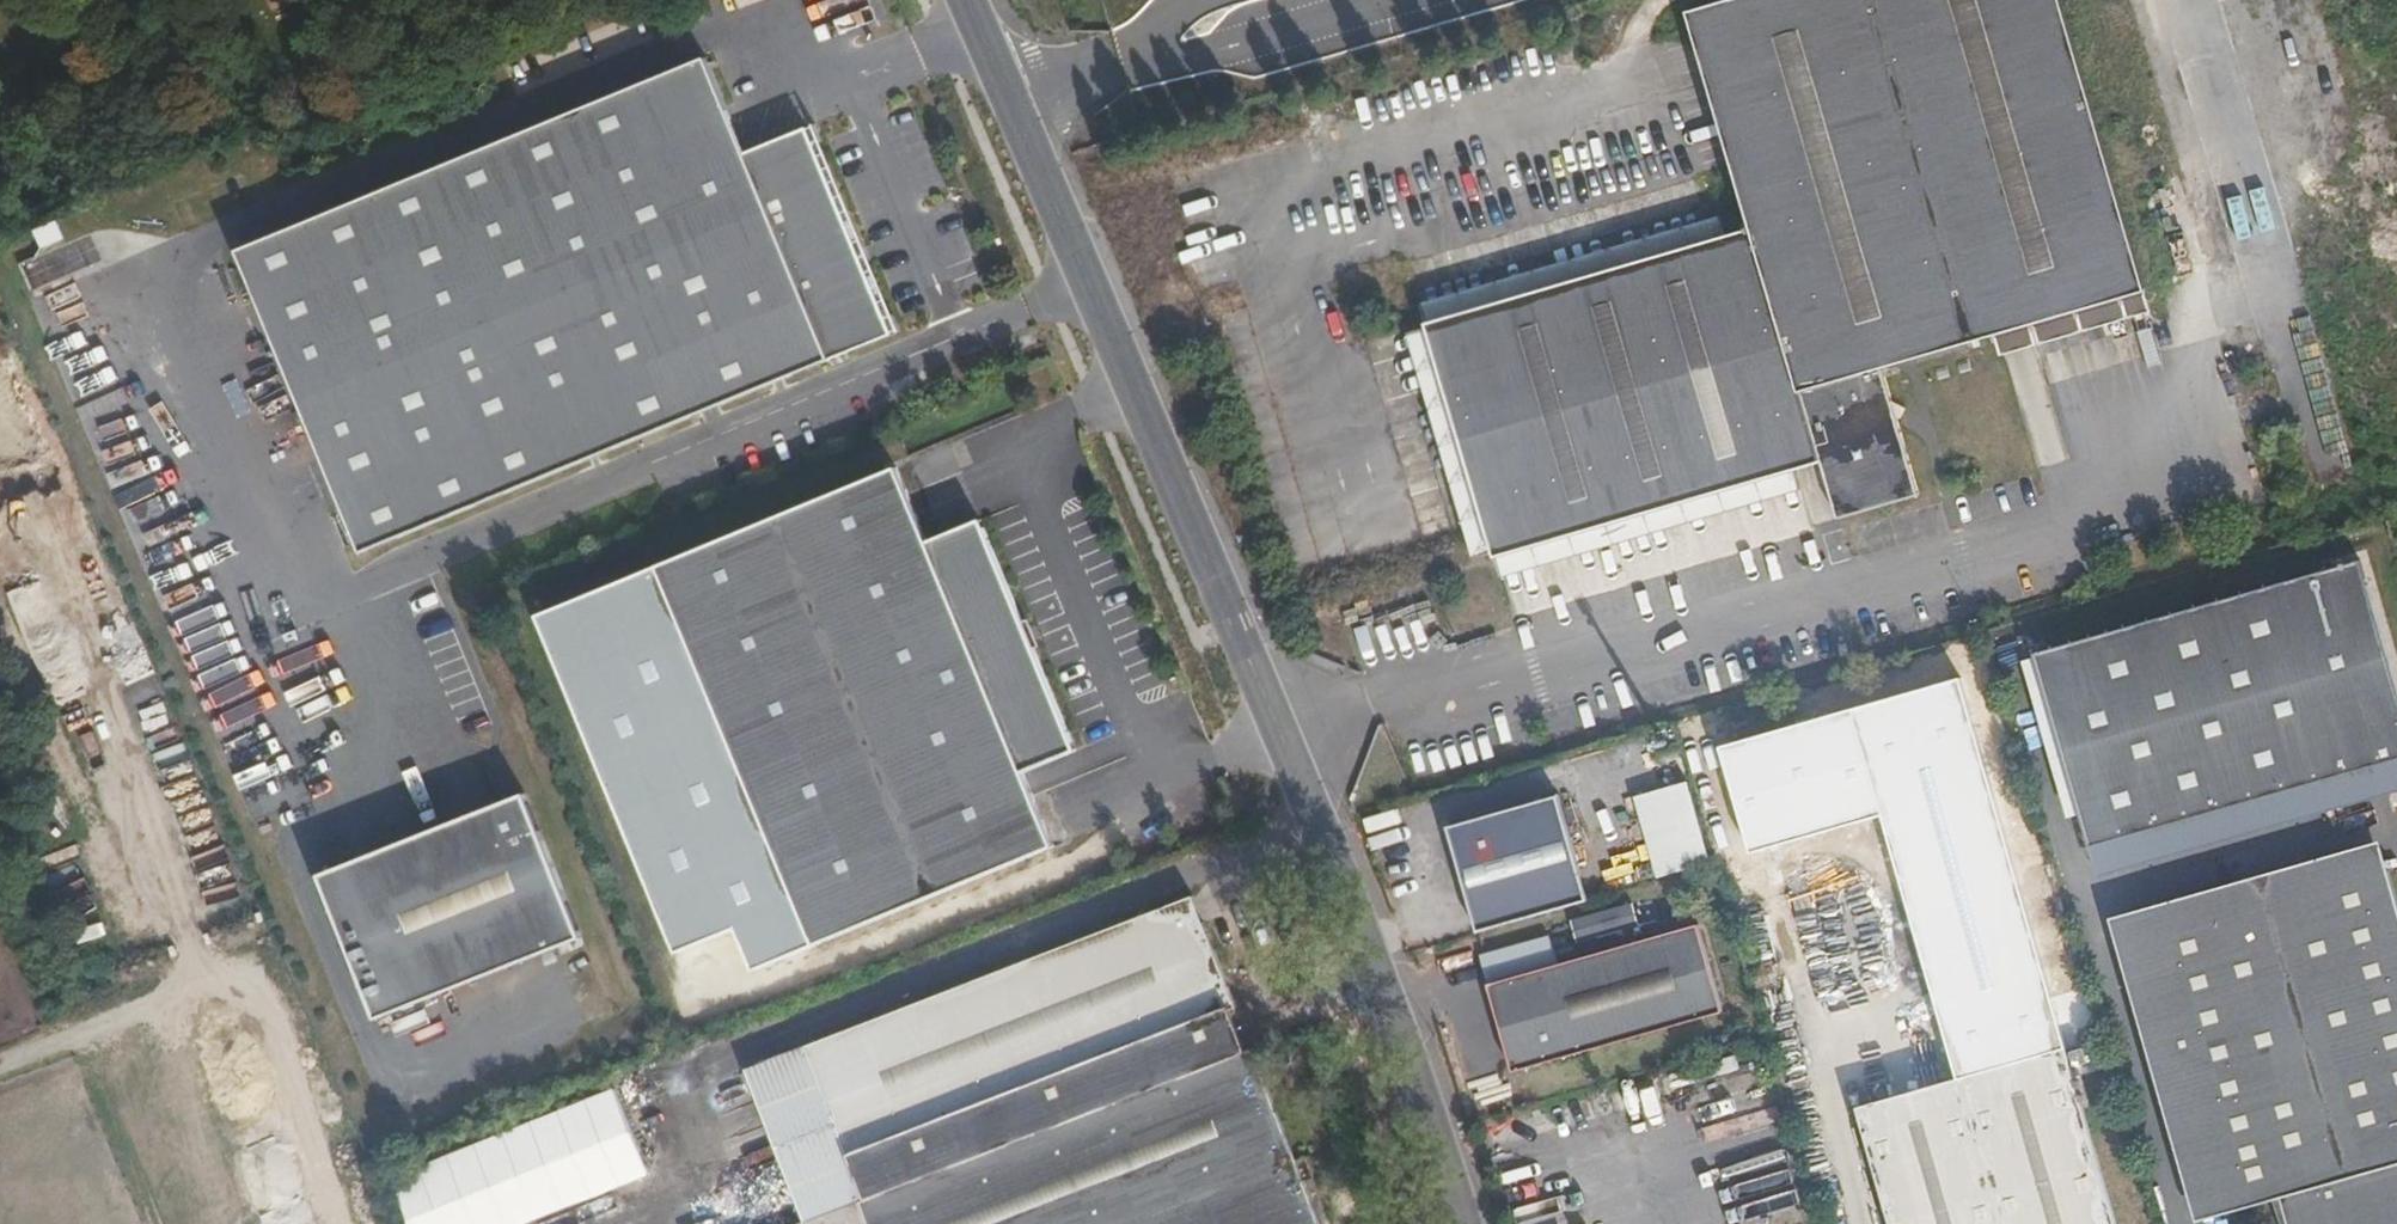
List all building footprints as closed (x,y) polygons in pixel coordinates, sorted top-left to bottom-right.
[(1727,237),(1424,324),(1425,326),(1493,551),(1494,555),(1796,468),(1821,460),(1838,517),(1920,492),(1883,367),(1994,334),(2146,291),(2147,290),(2062,0),(1728,0),(1690,11),(1751,230),(1727,237)] [(717,58),(247,241),(365,544),(904,334),(823,126),(755,152),(717,58)] [(1424,324),(1727,237),(1720,214),(1417,303),(1424,324)] [(2151,309),(2146,291),(1994,334),(2000,351),(2151,309)] [(1493,551),(1425,326),(1406,332),(1473,557),(1493,551)] [(899,468),(657,563),(806,944),(1048,850),(1019,775),(1072,755),(981,522),(928,543),(899,468)] [(1802,488),(1796,468),(1494,555),(1500,575),(1802,488)] [(2040,646),(2107,867),(2396,780),(2396,652),(2366,548),(2040,646)] [(1633,791),(1656,875),(1712,860),(1689,776),(1633,791)] [(526,789),(319,868),(378,1017),(585,935),(526,789)] [(1446,827),(1477,933),(1588,901),(1557,795),(1446,827)] [(2289,1223),(2396,1223),(2396,896),(2390,870),(2147,938),(2226,1213),(2281,1197),(2289,1223)] [(800,1223),(1321,1223),(1254,1050),(1248,1053),(1230,1006),(1236,1004),(1194,896),(806,1046),(849,1154),(866,1198),(808,1221),(805,1222),(800,1223)] [(1614,904),(1574,918),(1581,939),(1621,925),(1614,904)] [(1721,1009),(1697,922),(1487,983),(1513,1071),(1721,1009)] [(2070,1045),(2079,1076),(2081,1076),(2095,1072),(2085,1040),(2070,1045)] [(746,1070),(805,1222),(808,1221),(866,1198),(849,1154),(806,1046),(746,1070)] [(2079,1076),(2075,1077),(2064,1046),(1856,1108),(1890,1223),(2116,1223),(2082,1107),(2089,1105),(2081,1076),(2079,1076)] [(393,1176),(411,1223),(520,1223),(650,1174),(616,1089),(393,1176)]
